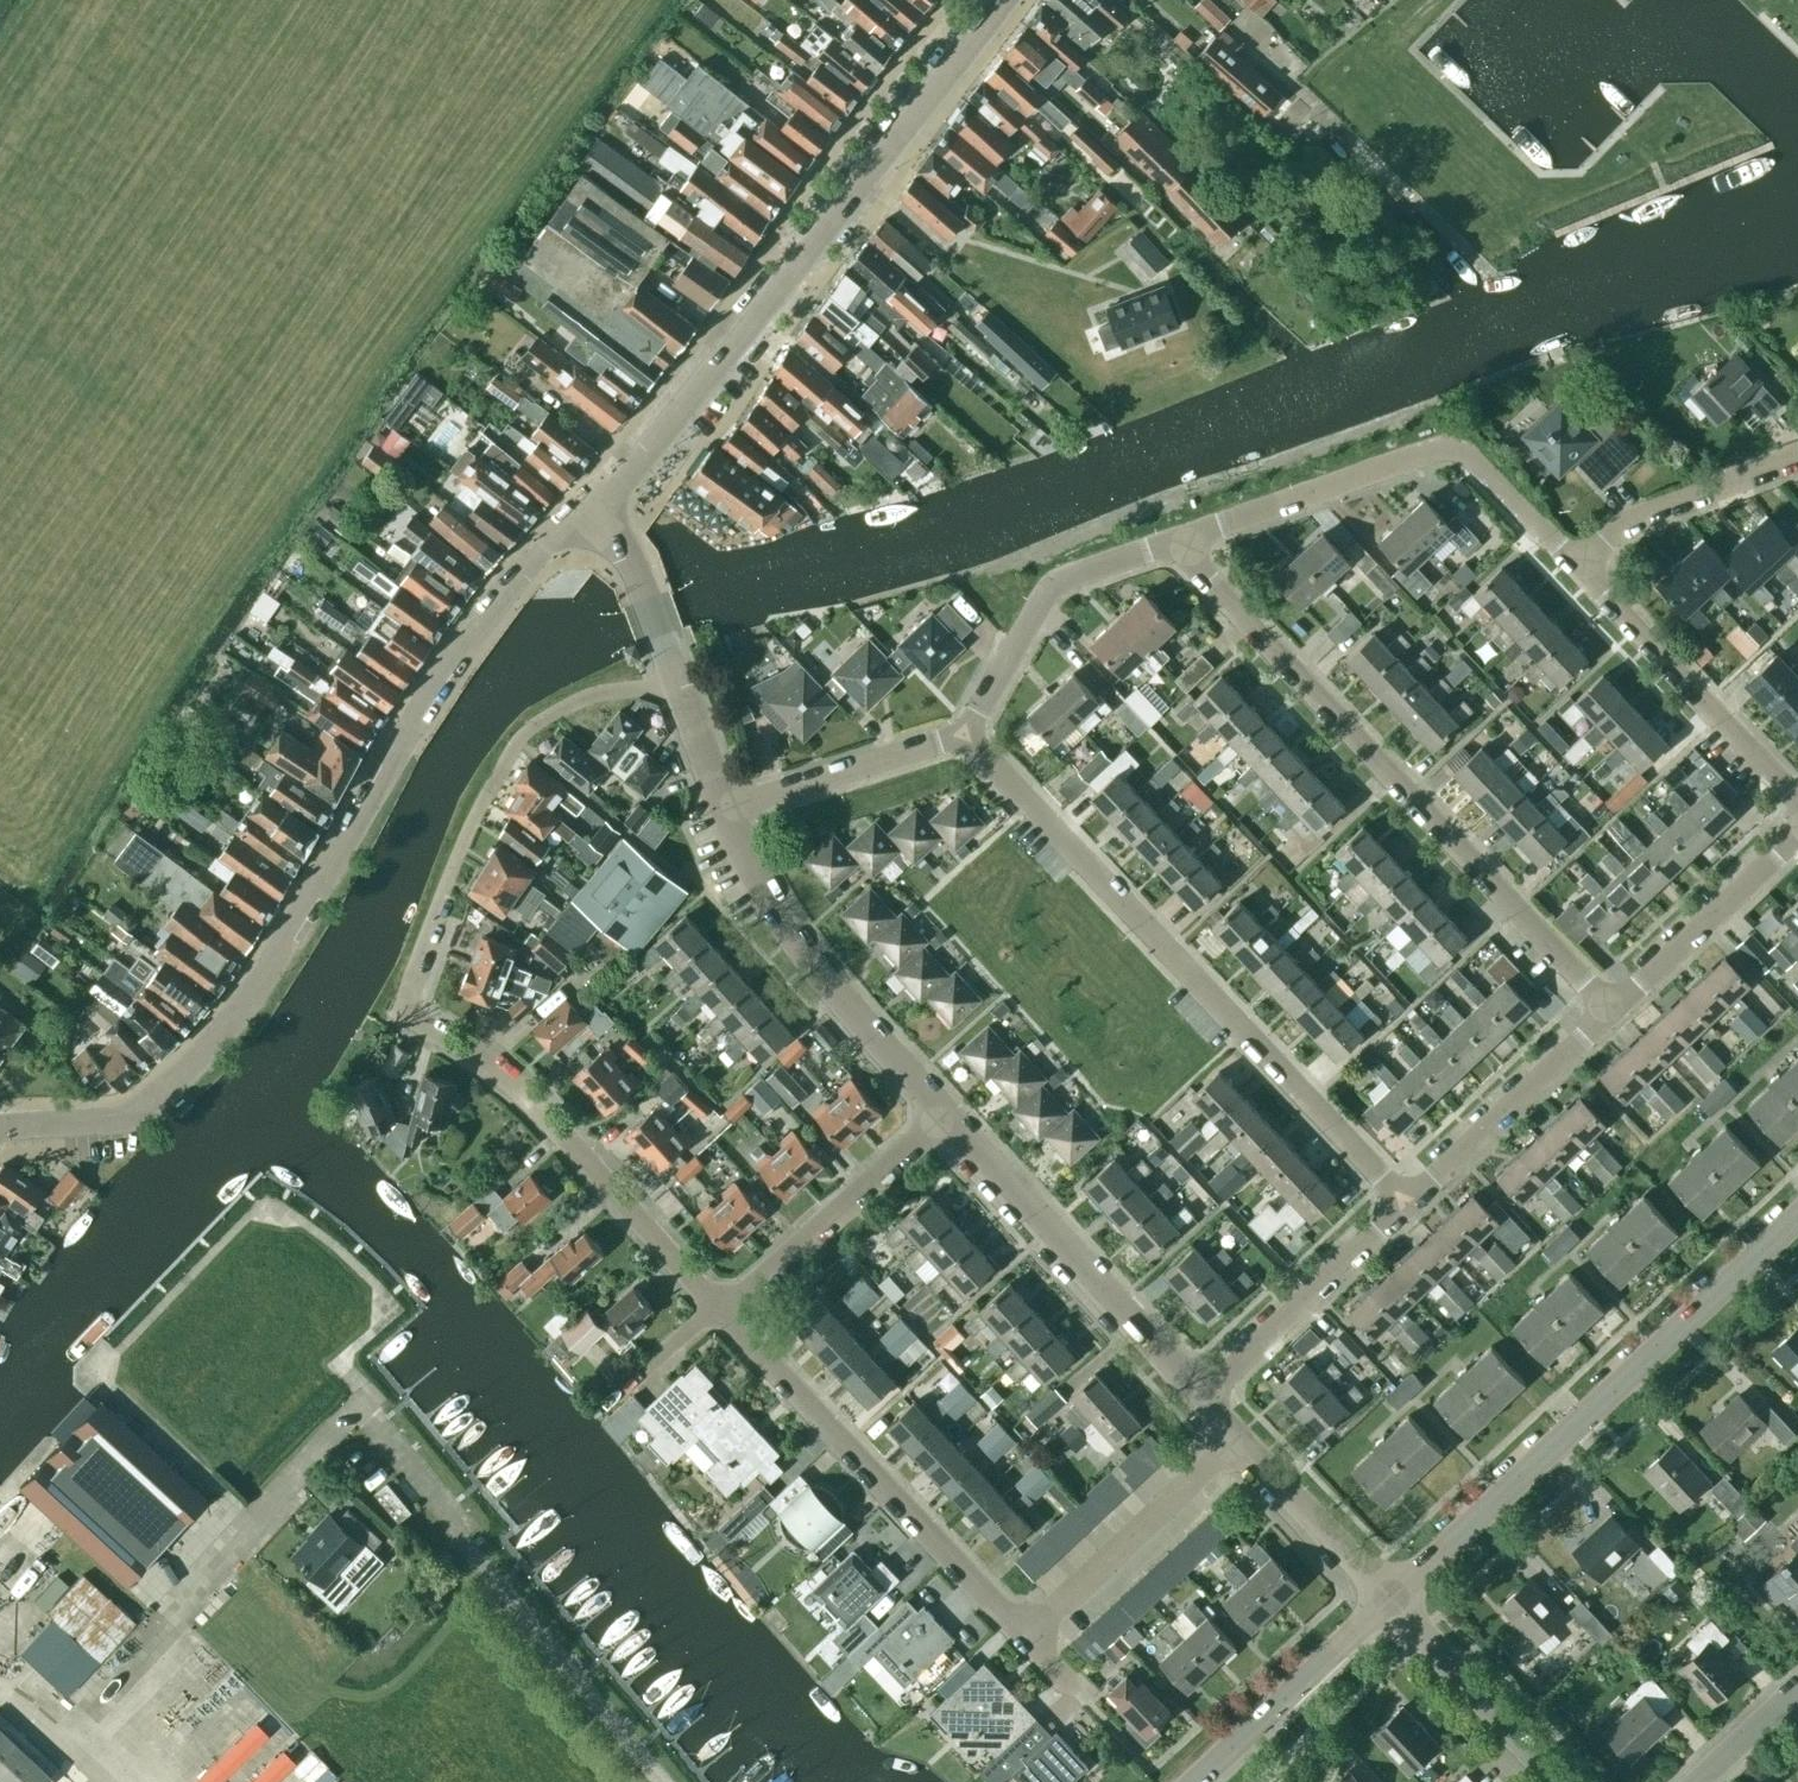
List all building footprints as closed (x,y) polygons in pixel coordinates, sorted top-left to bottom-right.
[(893,47),(860,19),(859,20),(841,3),(837,0),(821,0),(820,1),(830,10),(831,9),(853,28),(841,42),(876,72),(894,48),(893,47)] [(908,29),(875,0),(844,0),(841,3),(859,20),(860,19),(893,47),(897,43),(908,29)] [(908,29),(923,10),(924,9),(912,0),(875,0),(908,29)] [(924,9),(923,10),(924,10),(933,0),(912,0),(924,9)] [(1043,1),(1067,25),(1058,36),(1066,43),(1078,54),(1079,52),(1089,42),(1091,44),(1110,22),(1118,29),(1128,17),(1109,0),(1043,0),(1043,1)] [(1260,15),(1274,0),(1244,0),(1260,15)] [(1043,1),(1024,25),(1056,55),(1073,70),(1085,57),(1079,52),(1078,54),(1066,43),(1058,36),(1067,25),(1043,1)] [(719,15),(703,3),(694,14),(710,26),(719,15)] [(1229,18),(1213,3),(1203,13),(1219,29),(1229,18)] [(786,32),(861,91),(876,72),(841,42),(832,35),(821,48),(817,45),(815,39),(794,21),(786,32)] [(1024,25),(1004,52),(1028,75),(1033,70),(1046,83),(1059,69),(1068,77),(1066,79),(1088,99),(1104,114),(1113,104),(1097,90),(1073,70),(1056,55),(1024,25)] [(1193,40),(1180,30),(1173,40),(1185,49),(1193,40)] [(1216,37),(1215,36),(1195,58),(1261,117),(1281,96),(1234,54),(1241,46),(1222,30),(1216,37)] [(846,110),(861,91),(786,32),(785,33),(783,31),(775,43),(801,62),(803,61),(813,69),(805,80),(846,110)] [(1022,109),(1026,113),(1034,104),(1062,129),(1071,119),(1042,93),(1001,56),(985,77),(1022,109)] [(661,57),(655,64),(640,83),(639,86),(650,94),(651,92),(667,103),(667,104),(673,109),(712,140),(785,195),(813,154),(781,127),(746,101),(699,63),(688,77),(661,57)] [(846,110),(805,80),(792,70),(782,82),(775,77),(770,84),(777,89),(776,90),(830,131),(846,110)] [(1022,109),(985,77),(970,97),(1011,134),(1019,124),(1036,140),(1034,144),(1049,158),(1057,148),(1043,135),(1043,133),(1032,122),(1020,111),(1022,109)] [(816,150),(830,131),(776,90),(773,88),(766,97),(789,115),(781,127),(813,154),(816,150)] [(968,100),(950,125),(996,164),(1007,152),(1015,143),(998,127),(968,100)] [(768,219),(785,195),(712,140),(673,109),(660,126),(702,158),(697,163),(714,176),(768,219)] [(1139,112),(1130,121),(1117,133),(1120,145),(1219,243),(1243,221),(1237,214),(1239,213),(1139,112)] [(932,150),(966,177),(983,191),(991,181),(1009,196),(1018,184),(996,164),(950,125),(932,150)] [(1118,161),(1078,125),(1069,135),(1093,157),(1091,159),(1107,173),(1118,161)] [(663,185),(598,137),(578,164),(643,212),(663,185)] [(948,199),(949,197),(966,177),(932,150),(917,171),(938,190),(948,199)] [(680,186),(673,193),(748,249),(768,219),(714,176),(697,163),(678,152),(670,165),(686,177),(680,186)] [(542,304),(648,385),(693,325),(637,284),(672,236),(584,172),(509,274),(545,300),(542,304)] [(963,221),(934,195),(913,177),(901,195),(949,237),(962,222),(963,221)] [(1082,206),(1101,224),(1118,205),(1098,188),(1082,206)] [(962,208),(949,197),(948,199),(938,190),(934,195),(963,221),(962,222),(973,231),(985,218),(967,203),(962,208)] [(733,271),(748,249),(673,193),(656,217),(699,247),(696,251),(713,264),(716,260),(733,271)] [(1086,241),(1101,224),(1082,206),(1067,223),(1086,241)] [(918,277),(930,262),(887,215),(866,240),(889,259),(892,255),(918,277)] [(1045,233),(1071,255),(1082,242),(1056,220),(1045,233)] [(1122,246),(1136,261),(1140,257),(1152,246),(1153,245),(1139,230),(1138,231),(1122,246)] [(871,284),(866,290),(880,303),(876,307),(898,326),(906,316),(894,306),(886,298),(900,283),(905,276),(865,242),(848,264),(871,284)] [(730,277),(695,252),(675,281),(710,306),(730,277)] [(864,292),(866,290),(871,284),(848,264),(839,276),(831,287),(840,294),(835,300),(874,331),(880,324),(864,309),(872,301),(864,292)] [(522,289),(497,270),(488,281),(513,301),(522,289)] [(894,306),(906,316),(923,331),(944,308),(919,287),(912,294),(900,283),(886,298),(894,306)] [(1178,324),(1163,286),(1108,307),(1113,322),(1098,327),(1106,348),(1121,342),(1122,346),(1178,324)] [(841,338),(848,329),(851,325),(867,338),(874,331),(835,300),(840,294),(831,287),(813,313),(841,338)] [(859,339),(848,329),(841,338),(813,313),(796,338),(833,372),(859,339)] [(955,320),(949,326),(986,359),(993,351),(956,318),(955,320)] [(1048,367),(1022,343),(998,320),(984,334),(1034,381),(1048,367)] [(599,367),(591,377),(591,378),(626,406),(627,405),(644,384),(574,330),(561,346),(584,362),(587,357),(599,367)] [(631,407),(627,405),(626,406),(591,378),(591,377),(538,336),(522,356),(614,428),(631,407)] [(903,360),(917,371),(923,377),(937,362),(917,343),(902,358),(903,360)] [(854,434),(864,423),(858,417),(861,413),(849,402),(790,347),(773,373),(813,408),(813,409),(828,422),(833,416),(854,434)] [(1761,422),(1778,407),(1757,384),(1759,382),(1734,355),(1691,395),(1716,422),(1741,399),(1761,422)] [(877,377),(873,380),(860,395),(872,406),(871,407),(903,436),(931,405),(907,383),(917,371),(903,360),(902,358),(893,367),(886,361),(874,375),(877,377)] [(772,376),(755,402),(739,427),(771,455),(775,459),(782,449),(794,458),(806,445),(790,431),(801,419),(836,448),(846,438),(772,374),(772,376)] [(522,397),(495,376),(487,386),(514,407),(522,397)] [(1052,407),(1033,392),(1024,403),(1043,418),(1052,407)] [(526,396),(518,405),(541,422),(529,437),(538,443),(541,438),(578,469),(593,451),(534,403),(526,396)] [(1600,492),(1638,456),(1602,418),(1587,433),(1560,405),(1524,439),(1558,476),(1572,463),(1600,492)] [(509,422),(492,442),(493,442),(509,454),(520,464),(526,457),(562,488),(578,469),(541,438),(538,443),(529,437),(523,432),(509,422)] [(764,465),(771,455),(739,427),(737,426),(721,445),(747,466),(782,491),(788,483),(764,465)] [(393,428),(380,445),(396,457),(409,440),(410,439),(394,427),(393,428)] [(932,455),(914,437),(906,445),(925,463),(932,455)] [(846,438),(836,448),(841,453),(851,443),(847,439),(846,438)] [(467,449),(451,470),(458,475),(465,481),(523,527),(552,494),(520,464),(509,454),(493,442),(480,458),(467,449)] [(381,474),(393,459),(374,445),(363,460),(381,474)] [(714,446),(689,480),(756,528),(764,517),(777,529),(796,507),(780,494),(781,493),(714,446)] [(888,450),(875,465),(891,480),(906,464),(890,449),(888,450)] [(817,460),(808,470),(821,483),(830,475),(831,473),(819,462),(817,460)] [(458,490),(448,503),(465,518),(504,549),(523,527),(465,481),(458,490)] [(815,496),(807,489),(796,501),(804,509),(815,496)] [(1401,520),(1430,551),(1446,537),(1462,555),(1477,540),(1455,516),(1445,525),(1422,500),(1401,520)] [(446,502),(430,522),(486,571),(503,550),(504,549),(465,518),(448,503),(446,502)] [(411,556),(466,596),(482,576),(455,553),(411,516),(402,528),(419,543),(411,554),(393,543),(388,550),(407,561),(411,556)] [(1782,559),(1794,547),(1785,537),(1785,536),(1767,517),(1744,538),(1772,568),(1786,584),(1796,574),(1782,559)] [(357,528),(344,518),(336,527),(349,538),(357,528)] [(1414,567),(1430,551),(1401,520),(1378,541),(1401,565),(1393,573),(1416,598),(1430,584),(1414,567)] [(333,535),(320,524),(312,535),(325,545),(333,535)] [(1794,547),(1797,551),(1797,524),(1785,536),(1785,537),(1794,547)] [(1299,558),(1330,591),(1336,585),(1330,579),(1348,563),(1323,536),(1299,558)] [(1731,571),(1749,591),(1762,604),(1763,605),(1772,596),(1758,581),(1772,568),(1744,538),(1721,559),(1721,560),(1731,571)] [(1718,583),(1731,571),(1721,560),(1721,559),(1704,540),(1681,562),(1709,592),(1708,593),(1723,609),(1733,599),(1718,583)] [(1342,553),(1354,574),(1373,563),(1361,542),(1342,553)] [(1452,547),(1424,570),(1435,584),(1463,560),(1452,547)] [(447,620),(466,596),(411,556),(407,561),(405,565),(411,569),(400,585),(447,620)] [(1323,597),(1330,591),(1299,558),(1276,578),(1301,606),(1317,590),(1323,597)] [(1465,584),(1477,573),(1467,560),(1454,572),(1465,584)] [(1695,605),(1708,593),(1709,592),(1681,562),(1657,584),(1700,630),(1710,620),(1695,605)] [(1386,600),(1398,589),(1377,565),(1365,576),(1386,600)] [(447,620),(400,585),(380,569),(371,579),(392,596),(383,609),(431,644),(435,638),(447,620)] [(1483,604),(1494,617),(1495,618),(1522,592),(1501,569),(1460,607),(1469,617),(1483,604)] [(959,588),(948,598),(973,626),(984,616),(959,588)] [(1754,612),(1762,604),(1749,591),(1741,598),(1754,612)] [(1543,615),(1522,592),(1495,618),(1494,617),(1481,629),(1490,640),(1504,627),(1516,639),(1543,615)] [(1118,619),(1162,665),(1170,658),(1162,650),(1161,651),(1155,645),(1174,627),(1144,595),(1118,619)] [(276,607),(264,598),(252,612),(264,622),(276,607)] [(898,646),(887,657),(901,671),(912,660),(932,680),(967,646),(960,639),(973,628),(948,602),(936,614),(932,610),(897,644),(898,646)] [(345,614),(331,605),(324,615),(337,624),(345,614)] [(431,644),(383,609),(374,621),(392,634),(384,645),(415,668),(431,644)] [(1337,645),(1360,624),(1350,613),(1327,634),(1337,645)] [(1516,639),(1502,652),(1512,662),(1526,649),(1537,661),(1537,662),(1564,637),(1543,615),(1516,639)] [(415,668),(384,645),(370,635),(371,633),(359,625),(349,618),(343,627),(365,641),(355,655),(376,671),(402,689),(415,668)] [(1154,672),(1162,665),(1118,619),(1093,643),(1123,675),(1143,657),(1148,663),(1146,664),(1154,672)] [(1744,629),(1731,642),(1746,657),(1759,645),(1750,635),(1744,629)] [(1395,659),(1409,646),(1400,636),(1385,649),(1373,636),(1347,660),(1368,683),(1395,659)] [(1537,662),(1537,661),(1524,674),(1533,684),(1547,671),(1559,684),(1585,660),(1564,637),(1537,662)] [(827,684),(839,697),(849,688),(868,709),(904,674),(901,671),(887,657),(887,658),(869,639),(834,673),(836,675),(827,684)] [(1423,655),(1430,663),(1440,654),(1439,653),(1438,652),(1430,643),(1420,652),(1423,655)] [(1707,671),(1710,674),(1711,676),(1725,663),(1721,660),(1706,643),(1700,649),(1693,655),(1707,671)] [(640,659),(635,644),(624,648),(629,662),(640,659)] [(388,709),(402,689),(376,671),(355,655),(346,648),(332,669),(388,709)] [(1186,691),(1213,667),(1202,655),(1175,680),(1186,691)] [(301,676),(373,729),(384,711),(335,675),(329,684),(325,681),(326,680),(292,656),(286,665),(301,676)] [(1769,707),(1797,679),(1797,661),(1789,669),(1776,656),(1747,684),(1769,707)] [(1406,671),(1395,659),(1368,683),(1390,705),(1415,681),(1415,680),(1429,667),(1420,657),(1406,671)] [(839,697),(827,684),(824,687),(797,659),(785,670),(786,672),(755,687),(764,708),(761,710),(766,715),(768,713),(784,730),(791,724),(804,737),(842,700),(839,697)] [(298,677),(278,663),(271,674),(291,688),(298,677)] [(1448,674),(1444,678),(1452,686),(1460,679),(1452,670),(1448,674)] [(283,693),(250,672),(239,688),(273,709),(283,693)] [(1072,672),(1049,694),(1076,722),(1092,707),(1102,717),(1113,708),(1099,694),(1096,697),(1072,672)] [(370,734),(373,729),(301,676),(295,688),(318,704),(316,707),(310,717),(326,728),(359,753),(370,734)] [(1585,711),(1597,723),(1597,724),(1623,699),(1602,676),(1562,714),(1572,724),(1585,711)] [(1204,743),(1220,728),(1216,724),(1242,699),(1221,677),(1196,701),(1193,698),(1177,713),(1184,721),(1200,706),(1213,720),(1197,735),(1204,743)] [(1797,679),(1769,707),(1791,729),(1797,723),(1797,679)] [(1437,703),(1451,690),(1442,680),(1427,693),(1415,681),(1390,705),(1410,728),(1437,703)] [(1125,699),(1127,702),(1149,725),(1161,715),(1137,688),(1125,699)] [(1492,692),(1485,698),(1494,708),(1495,707),(1502,702),(1493,692),(1492,692)] [(1076,722),(1049,694),(1027,715),(1031,719),(1023,726),(1037,734),(1041,730),(1050,740),(1046,743),(1059,757),(1070,746),(1061,736),(1076,722)] [(1263,721),(1242,699),(1216,724),(1220,728),(1233,742),(1218,756),(1225,764),(1241,750),(1237,746),(1263,721)] [(1597,724),(1597,723),(1583,736),(1592,746),(1606,733),(1618,746),(1604,759),(1605,759),(1645,721),(1623,699),(1597,724)] [(1149,725),(1127,702),(1117,711),(1139,735),(1149,725)] [(1437,703),(1410,728),(1431,750),(1472,712),(1463,702),(1448,716),(1437,703)] [(642,727),(620,710),(589,748),(611,766),(642,727)] [(1537,728),(1545,735),(1546,736),(1547,737),(1554,729),(1553,728),(1552,727),(1545,720),(1544,721),(1537,728)] [(1245,786),(1261,771),(1257,767),(1283,743),(1263,721),(1237,746),(1241,750),(1254,764),(1238,778),(1219,797),(1228,806),(1247,787),(1245,786)] [(1645,721),(1605,759),(1605,760),(1606,761),(1607,762),(1610,765),(1612,767),(1614,768),(1627,755),(1640,769),(1666,744),(1645,721)] [(1514,738),(1507,745),(1509,747),(1517,755),(1536,738),(1525,727),(1514,738)] [(344,779),(359,753),(326,728),(314,748),(284,729),(267,754),(334,799),(344,779)] [(590,793),(608,770),(563,734),(545,757),(590,793)] [(233,736),(227,746),(266,773),(258,785),(265,790),(271,794),(271,795),(318,830),(333,805),(259,754),(233,736)] [(1266,808),(1281,794),(1277,789),(1304,765),(1283,743),(1257,767),(1261,771),(1274,786),(1259,800),(1266,808)] [(1126,749),(1090,783),(1098,792),(1092,797),(1113,820),(1139,795),(1136,792),(1123,777),(1139,763),(1126,749)] [(1502,773),(1517,759),(1507,749),(1492,762),(1480,749),(1454,773),(1476,797),(1502,773)] [(1089,782),(1111,761),(1101,751),(1080,771),(1089,782)] [(646,794),(667,768),(647,752),(626,778),(646,794)] [(516,783),(522,788),(548,811),(557,800),(576,816),(584,805),(531,760),(516,783)] [(1538,761),(1529,769),(1530,770),(1538,779),(1548,770),(1543,764),(1540,762),(1539,760),(1538,761)] [(1599,766),(1593,771),(1600,778),(1612,767),(1610,765),(1607,762),(1606,761),(1605,760),(1599,766)] [(1686,808),(1711,836),(1734,815),(1724,806),(1738,793),(1708,762),(1697,771),(1690,778),(1703,792),(1689,805),(1686,808)] [(1277,789),(1281,794),(1294,808),(1279,822),(1287,830),(1302,816),(1298,811),(1324,786),(1304,765),(1277,789)] [(1158,772),(1153,776),(1161,785),(1169,778),(1161,769),(1158,772)] [(1498,820),(1523,796),(1538,782),(1529,772),(1514,786),(1502,773),(1476,797),(1498,820)] [(1622,785),(1625,788),(1631,795),(1645,783),(1644,781),(1639,776),(1635,772),(1635,773),(1624,782),(1622,785)] [(1139,795),(1113,820),(1133,842),(1160,817),(1157,814),(1143,800),(1159,785),(1152,777),(1136,792),(1139,795)] [(1189,784),(1180,792),(1187,799),(1189,797),(1200,787),(1193,780),(1189,784)] [(1345,809),(1324,786),(1298,811),(1302,816),(1319,833),(1345,809)] [(548,811),(522,788),(508,811),(511,814),(540,840),(550,827),(568,842),(578,851),(575,854),(591,867),(601,855),(548,811)] [(1534,808),(1523,796),(1498,820),(1518,841),(1543,817),(1558,804),(1569,794),(1565,790),(1554,789),(1549,794),(1534,808)] [(220,806),(210,818),(216,822),(231,832),(234,828),(293,873),(318,830),(271,795),(271,794),(265,790),(240,822),(220,806)] [(1682,812),(1667,826),(1663,830),(1689,857),(1711,836),(1686,808),(1689,805),(1676,791),(1668,798),(1682,812)] [(929,823),(941,836),(943,834),(956,849),(961,844),(964,842),(984,823),(958,794),(930,820),(931,821),(929,823)] [(1160,817),(1133,842),(1154,864),(1180,839),(1177,835),(1165,822),(1180,808),(1172,799),(1157,814),(1160,817)] [(639,802),(626,819),(637,828),(651,811),(639,802)] [(888,836),(900,849),(902,847),(915,861),(922,855),(941,837),(941,836),(929,823),(916,808),(889,833),(890,835),(888,836)] [(209,820),(196,809),(190,818),(203,828),(209,820)] [(1642,850),(1667,877),(1689,857),(1663,830),(1667,826),(1653,812),(1645,819),(1659,834),(1645,847),(1642,850)] [(670,826),(653,813),(639,831),(656,844),(670,826)] [(549,848),(540,840),(511,814),(500,834),(535,865),(549,848)] [(1570,816),(1555,830),(1543,817),(1518,841),(1539,864),(1559,845),(1569,856),(1589,836),(1570,816)] [(1637,855),(1623,868),(1620,871),(1645,898),(1667,877),(1642,850),(1645,847),(1618,818),(1610,825),(1623,840),(1637,855)] [(900,849),(888,836),(874,821),(846,847),(848,849),(846,850),(858,863),(860,862),(873,876),(900,850),(900,849)] [(1180,839),(1154,864),(1174,886),(1201,861),(1199,859),(1198,858),(1185,844),(1201,829),(1193,821),(1177,835),(1180,839)] [(216,822),(210,830),(228,842),(219,858),(277,901),(291,877),(231,832),(216,822)] [(621,832),(612,824),(599,840),(608,848),(621,832)] [(1357,875),(1384,850),(1363,827),(1337,852),(1353,869),(1337,883),(1344,891),(1359,877),(1357,875)] [(136,832),(115,860),(175,908),(163,923),(171,928),(165,934),(161,933),(154,943),(146,937),(142,942),(215,995),(225,982),(232,973),(241,961),(262,927),(217,893),(178,864),(136,832)] [(859,864),(858,863),(846,850),(832,835),(804,861),(831,890),(859,864)] [(215,855),(195,839),(188,848),(209,863),(215,855)] [(607,862),(574,901),(600,924),(635,953),(686,893),(624,840),(607,862)] [(956,849),(955,850),(962,857),(970,850),(964,842),(961,844),(956,849)] [(484,868),(536,906),(544,896),(546,893),(528,881),(535,872),(500,843),(484,868)] [(1201,861),(1174,886),(1195,908),(1222,884),(1205,866),(1222,851),(1214,843),(1198,858),(1199,859),(1201,861)] [(1364,914),(1380,900),(1377,897),(1404,871),(1384,850),(1357,875),(1359,877),(1373,892),(1357,906),(1364,914)] [(1598,892),(1623,919),(1645,898),(1620,871),(1623,868),(1609,853),(1601,861),(1615,875),(1601,888),(1598,892)] [(922,855),(915,861),(925,873),(932,866),(922,855)] [(217,856),(209,867),(227,880),(217,893),(262,927),(277,901),(219,858),(217,856)] [(484,868),(470,892),(502,917),(511,904),(528,917),(536,906),(484,868)] [(1385,935),(1401,921),(1398,918),(1424,893),(1404,871),(1377,897),(1380,900),(1393,914),(1378,928),(1385,935)] [(1602,939),(1623,919),(1598,892),(1601,888),(1587,874),(1581,880),(1593,896),(1579,909),(1573,903),(1556,919),(1578,941),(1591,928),(1602,939)] [(580,889),(569,880),(563,888),(573,897),(580,889)] [(830,889),(826,892),(825,894),(831,900),(843,889),(838,884),(831,890),(830,889)] [(874,938),(896,919),(894,918),(896,916),(870,888),(841,914),(866,943),(873,937),(874,938)] [(1406,957),(1421,943),(1418,940),(1445,915),(1424,893),(1398,918),(1401,921),(1414,935),(1399,950),(1406,957)] [(562,909),(544,897),(539,905),(556,917),(562,909)] [(559,973),(600,924),(574,901),(532,950),(559,973)] [(921,909),(913,901),(904,910),(911,918),(921,909)] [(127,911),(113,902),(105,914),(118,923),(127,911)] [(1212,927),(1234,949),(1260,924),(1263,927),(1279,912),(1272,905),(1256,920),(1239,902),(1212,927)] [(1797,940),(1797,902),(1783,917),(1794,928),(1769,952),(1777,960),(1797,940)] [(538,908),(531,917),(547,929),(554,920),(555,919),(539,906),(538,907),(538,908)] [(896,919),(874,938),(872,940),(898,969),(900,967),(901,968),(921,949),(920,948),(928,941),(902,913),(896,919)] [(1465,937),(1445,915),(1418,940),(1421,943),(1434,957),(1419,971),(1426,979),(1442,964),(1440,961),(1465,937)] [(686,916),(641,957),(650,968),(665,954),(677,967),(707,940),(686,916)] [(73,932),(58,921),(51,931),(67,942),(73,932)] [(1260,924),(1234,949),(1254,971),(1280,946),(1283,949),(1299,935),(1291,926),(1276,941),(1263,927),(1260,924)] [(48,936),(38,929),(26,947),(39,956),(48,945),(44,942),(48,936)] [(927,995),(928,997),(948,978),(947,977),(948,976),(929,954),(943,942),(936,934),(928,941),(920,948),(921,949),(901,968),(895,974),(920,1002),(927,995)] [(132,935),(125,945),(158,969),(148,983),(196,1019),(215,995),(142,942),(132,935)] [(484,935),(474,962),(526,983),(530,972),(509,964),(516,947),(484,935)] [(1776,962),(1752,936),(1738,949),(1762,975),(1776,962)] [(677,967),(662,980),(671,990),(685,977),(697,990),(698,991),(728,963),(707,940),(677,967)] [(1777,960),(1787,970),(1797,959),(1797,940),(1777,960)] [(51,944),(40,957),(47,962),(53,967),(63,954),(51,944)] [(1280,946),(1254,971),(1275,993),(1301,968),(1304,971),(1319,956),(1312,949),(1296,963),(1283,949),(1280,946)] [(46,965),(24,949),(10,969),(32,984),(46,965)] [(1482,1000),(1509,1028),(1531,1007),(1521,997),(1534,986),(1503,953),(1493,963),(1492,962),(1484,970),(1499,986),(1485,998),(1482,1000)] [(1726,958),(1704,978),(1729,1004),(1739,1014),(1746,1007),(1736,997),(1750,984),(1726,958)] [(519,1020),(529,1010),(549,993),(526,984),(526,983),(474,962),(471,961),(461,987),(464,988),(463,991),(494,1003),(500,989),(508,992),(509,989),(522,994),(507,1008),(519,1020)] [(639,969),(632,961),(621,971),(628,979),(639,969)] [(697,990),(683,1003),(693,1014),(707,1001),(719,1014),(749,986),(728,963),(698,991),(697,990)] [(1321,990),(1324,993),(1341,978),(1333,970),(1317,985),(1304,971),(1301,968),(1275,993),(1295,1014),(1321,990)] [(103,971),(89,989),(97,995),(100,999),(121,1014),(161,1055),(180,1037),(136,998),(116,982),(111,979),(112,977),(103,971)] [(112,977),(111,979),(116,982),(136,998),(180,1037),(196,1019),(148,983),(145,982),(140,991),(133,987),(132,985),(115,972),(112,977)] [(955,972),(948,978),(928,997),(926,998),(951,1027),(981,1001),(955,972)] [(531,978),(529,985),(547,991),(551,980),(551,979),(536,973),(536,974),(535,977),(532,976),(531,978)] [(1704,978),(1684,997),(1708,1023),(1729,1004),(1704,978)] [(1461,1021),(1487,1049),(1509,1028),(1482,1000),(1485,998),(1470,982),(1461,990),(1477,1006),(1463,1019),(1461,1021)] [(703,1028),(693,1037),(701,1046),(711,1037),(727,1023),(739,1036),(740,1037),(771,1010),(749,986),(719,1014),(703,1028)] [(1783,1008),(1764,987),(1753,997),(1772,1018),(1783,1008)] [(1342,1011),(1345,1014),(1361,999),(1354,992),(1337,1007),(1324,993),(1321,990),(1295,1014),(1316,1036),(1342,1011)] [(1388,1003),(1387,1004),(1397,1015),(1398,1013),(1405,1008),(1395,997),(1388,1003)] [(1684,997),(1663,1017),(1688,1043),(1708,1023),(1684,997)] [(100,999),(94,1008),(106,1018),(109,1015),(114,1020),(105,1032),(112,1039),(142,1073),(161,1055),(121,1014),(100,999)] [(597,1037),(614,1022),(605,1011),(602,1013),(592,1002),(580,1013),(568,999),(534,1029),(553,1051),(586,1023),(597,1037)] [(991,1010),(993,1011),(998,1017),(1009,1007),(1003,1000),(991,1010)] [(1439,1042),(1465,1069),(1487,1049),(1461,1021),(1463,1019),(1449,1003),(1440,1011),(1455,1027),(1442,1039),(1439,1042)] [(25,1024),(0,1006),(0,1057),(25,1024)] [(1746,1007),(1739,1014),(1758,1034),(1765,1027),(1746,1007)] [(739,1036),(724,1050),(734,1061),(749,1047),(761,1061),(792,1033),(771,1010),(740,1037),(739,1036)] [(1790,1018),(1797,1026),(1797,1010),(1790,1018)] [(99,1026),(85,1011),(68,1027),(75,1035),(82,1029),(88,1036),(99,1026)] [(1342,1011),(1316,1036),(1337,1059),(1363,1034),(1365,1036),(1381,1021),(1374,1014),(1358,1028),(1345,1014),(1342,1011)] [(1417,1015),(1412,1020),(1414,1021),(1421,1029),(1426,1024),(1427,1023),(1418,1014),(1417,1015)] [(1739,1014),(1729,1024),(1748,1044),(1758,1034),(1739,1014)] [(1663,1017),(1643,1036),(1667,1062),(1678,1051),(1688,1062),(1707,1082),(1717,1074),(1698,1053),(1687,1043),(1688,1043),(1663,1017)] [(1417,1063),(1443,1090),(1465,1069),(1439,1042),(1442,1039),(1427,1023),(1426,1024),(1421,1029),(1419,1031),(1433,1047),(1420,1060),(1417,1063)] [(1795,1034),(1785,1023),(1769,1038),(1779,1048),(1795,1034)] [(822,1025),(821,1024),(820,1024),(812,1031),(829,1049),(837,1041),(822,1025)] [(988,1026),(959,1051),(985,1079),(990,1074),(991,1076),(1013,1056),(1012,1055),(1012,1053),(995,1034),(988,1026)] [(788,1050),(798,1060),(808,1049),(819,1060),(827,1053),(811,1035),(802,1043),(799,1039),(788,1050)] [(1027,1044),(1028,1045),(1035,1053),(1044,1044),(1037,1036),(1027,1044)] [(1643,1036),(1622,1055),(1647,1081),(1667,1062),(1643,1036)] [(633,1056),(642,1046),(632,1037),(623,1047),(633,1056)] [(84,1049),(72,1060),(95,1085),(106,1073),(122,1091),(142,1073),(112,1039),(91,1057),(84,1049)] [(410,1053),(397,1044),(383,1067),(395,1075),(410,1053)] [(1396,1083),(1420,1111),(1443,1090),(1417,1063),(1420,1060),(1405,1044),(1397,1052),(1412,1068),(1398,1081),(1396,1083)] [(1706,1045),(1698,1053),(1717,1074),(1725,1066),(1706,1045)] [(652,1055),(642,1046),(633,1056),(643,1065),(652,1055)] [(572,1078),(589,1096),(619,1069),(611,1060),(615,1056),(607,1047),(572,1078)] [(798,1060),(788,1050),(779,1059),(788,1069),(798,1060)] [(991,1076),(990,1077),(1015,1105),(1017,1103),(1019,1105),(1040,1086),(1039,1084),(1045,1078),(1020,1050),(1013,1056),(991,1076)] [(1370,1051),(1361,1059),(1374,1073),(1375,1072),(1383,1065),(1384,1064),(1371,1050),(1370,1051)] [(1622,1055),(1601,1075),(1626,1101),(1647,1081),(1622,1055)] [(1789,1067),(1781,1075),(1779,1073),(1768,1083),(1770,1085),(1747,1107),(1781,1142),(1797,1126),(1797,1058),(1789,1067)] [(808,1092),(781,1064),(766,1079),(793,1107),(808,1092)] [(1383,1065),(1375,1072),(1390,1089),(1373,1105),(1398,1132),(1420,1111),(1396,1083),(1398,1081),(1383,1065)] [(689,1090),(673,1072),(664,1066),(649,1080),(656,1087),(672,1105),(689,1090)] [(1069,1074),(1061,1066),(1047,1079),(1054,1087),(1069,1074)] [(619,1069),(589,1096),(606,1114),(639,1084),(629,1073),(626,1076),(619,1069)] [(1219,1072),(1192,1098),(1212,1118),(1239,1093),(1219,1072)] [(349,1086),(363,1122),(368,1134),(397,1122),(382,1087),(378,1089),(373,1076),(349,1086)] [(460,1111),(463,1095),(453,1093),(455,1085),(425,1078),(417,1114),(414,1115),(411,1126),(398,1123),(383,1139),(402,1160),(409,1141),(420,1144),(423,1129),(426,1129),(427,1122),(445,1126),(449,1109),(460,1111)] [(835,1101),(862,1130),(881,1113),(855,1084),(854,1085),(849,1079),(838,1089),(840,1097),(835,1101)] [(1711,1116),(1737,1091),(1725,1079),(1699,1103),(1711,1116)] [(766,1116),(781,1102),(761,1080),(746,1094),(766,1116)] [(1665,1084),(1656,1092),(1676,1112),(1684,1104),(1665,1084)] [(1019,1105),(1013,1110),(1038,1139),(1044,1133),(1046,1135),(1067,1116),(1065,1114),(1067,1112),(1042,1085),(1040,1086),(1019,1105)] [(692,1107),(700,1098),(691,1090),(683,1099),(692,1107)] [(1666,1121),(1676,1112),(1656,1092),(1647,1100),(1666,1121)] [(723,1112),(733,1121),(752,1102),(742,1093),(723,1112)] [(1212,1118),(1199,1131),(1207,1139),(1220,1127),(1231,1139),(1258,1114),(1239,1093),(1212,1118)] [(1084,1097),(1081,1101),(1088,1108),(1095,1101),(1087,1094),(1084,1097)] [(711,1108),(700,1098),(692,1107),(703,1117),(711,1108)] [(1583,1144),(1593,1155),(1594,1154),(1614,1175),(1622,1168),(1592,1136),(1605,1123),(1580,1098),(1559,1118),(1584,1143),(1583,1144)] [(843,1147),(862,1130),(835,1101),(831,1105),(823,1103),(813,1112),(816,1115),(817,1119),(843,1147)] [(625,1136),(641,1153),(670,1126),(663,1119),(668,1115),(659,1105),(625,1136)] [(1046,1135),(1045,1136),(1070,1164),(1099,1137),(1073,1110),(1067,1116),(1046,1135)] [(1243,1151),(1230,1163),(1237,1171),(1238,1172),(1251,1159),(1277,1134),(1258,1114),(1231,1139),(1243,1151)] [(1563,1163),(1583,1144),(1584,1143),(1559,1118),(1539,1137),(1563,1163)] [(1190,1122),(1169,1142),(1178,1150),(1199,1131),(1190,1122)] [(670,1126),(641,1153),(657,1171),(690,1141),(682,1131),(678,1134),(670,1126)] [(1726,1127),(1712,1140),(1704,1148),(1702,1146),(1691,1156),(1693,1158),(1670,1179),(1704,1215),(1759,1162),(1726,1127)] [(1199,1131),(1178,1150),(1186,1159),(1207,1139),(1199,1131)] [(783,1148),(778,1152),(805,1182),(823,1165),(797,1136),(796,1136),(791,1132),(782,1140),(783,1148)] [(1277,1134),(1251,1159),(1270,1180),(1297,1154),(1277,1134)] [(1539,1137),(1518,1156),(1543,1182),(1563,1163),(1539,1137)] [(1169,1153),(1162,1145),(1149,1156),(1156,1164),(1169,1153)] [(761,1147),(752,1155),(758,1162),(756,1163),(759,1167),(759,1169),(786,1199),(805,1182),(778,1152),(774,1156),(767,1154),(761,1147)] [(1297,1154),(1270,1180),(1290,1200),(1316,1175),(1297,1154)] [(1594,1154),(1593,1155),(1584,1162),(1604,1184),(1614,1175),(1594,1154)] [(685,1166),(693,1175),(704,1166),(696,1156),(685,1166)] [(1564,1223),(1573,1214),(1553,1193),(1543,1183),(1543,1182),(1518,1156),(1497,1176),(1522,1202),(1534,1191),(1544,1202),(1564,1223)] [(1085,1187),(1107,1210),(1137,1183),(1136,1183),(1152,1169),(1143,1159),(1128,1173),(1115,1159),(1085,1187)] [(1229,1162),(1208,1182),(1217,1191),(1237,1171),(1230,1163),(1229,1162)] [(0,1165),(0,1195),(9,1201),(3,1209),(22,1223),(32,1229),(40,1214),(28,1207),(42,1190),(2,1163),(0,1165)] [(1170,1174),(1171,1176),(1181,1185),(1185,1182),(1191,1175),(1192,1175),(1181,1163),(1180,1164),(1170,1174)] [(693,1175),(685,1166),(676,1174),(684,1183),(693,1175)] [(89,1185),(68,1169),(47,1195),(63,1208),(75,1192),(80,1196),(89,1185)] [(1237,1171),(1217,1191),(1225,1200),(1246,1180),(1238,1172),(1237,1171)] [(525,1223),(552,1199),(548,1194),(550,1192),(543,1184),(540,1187),(530,1175),(503,1199),(503,1201),(500,1204),(488,1190),(477,1200),(479,1202),(452,1227),(461,1238),(489,1213),(504,1231),(520,1217),(525,1223)] [(1219,1203),(1192,1175),(1185,1182),(1204,1203),(1199,1208),(1206,1215),(1219,1203)] [(1316,1175),(1290,1200),(1309,1221),(1336,1196),(1316,1175)] [(1137,1183),(1107,1210),(1127,1233),(1158,1206),(1157,1206),(1172,1192),(1164,1183),(1148,1196),(1137,1183)] [(719,1204),(747,1234),(765,1218),(739,1188),(737,1188),(734,1184),(724,1193),(724,1200),(719,1204)] [(1553,1193),(1573,1214),(1581,1207),(1561,1185),(1553,1193)] [(0,1195),(0,1262),(1,1262),(0,1265),(9,1270),(14,1261),(4,1254),(22,1223),(3,1209),(9,1201),(0,1195)] [(929,1196),(884,1237),(893,1247),(907,1234),(919,1247),(920,1248),(951,1220),(929,1196)] [(1472,1196),(1451,1215),(1476,1241),(1491,1227),(1513,1251),(1528,1238),(1494,1202),(1486,1210),(1472,1196)] [(1644,1196),(1629,1210),(1620,1218),(1619,1216),(1608,1226),(1610,1227),(1584,1251),(1617,1287),(1677,1231),(1644,1196)] [(1247,1223),(1256,1232),(1276,1212),(1268,1203),(1247,1223)] [(728,1251),(747,1234),(719,1204),(715,1208),(708,1207),(699,1215),(702,1218),(702,1221),(728,1251)] [(1158,1206),(1127,1233),(1149,1257),(1194,1216),(1185,1207),(1170,1220),(1158,1206)] [(1276,1212),(1256,1232),(1264,1241),(1285,1221),(1276,1212)] [(1451,1215),(1431,1235),(1455,1261),(1476,1241),(1451,1215)] [(919,1247),(905,1260),(915,1270),(916,1270),(927,1283),(941,1271),(972,1243),(951,1220),(920,1248),(919,1247)] [(1554,1263),(1581,1238),(1568,1224),(1541,1249),(1554,1263)] [(502,1279),(501,1280),(504,1282),(511,1291),(519,1284),(529,1295),(560,1267),(573,1280),(604,1254),(587,1234),(585,1232),(572,1243),(570,1241),(531,1273),(522,1262),(503,1279),(502,1279)] [(1431,1235),(1410,1254),(1435,1280),(1446,1291),(1445,1291),(1465,1312),(1474,1303),(1455,1282),(1444,1271),(1455,1261),(1431,1235)] [(927,1283),(927,1284),(935,1293),(949,1280),(962,1295),(993,1267),(972,1243),(941,1271),(927,1283)] [(1495,1244),(1486,1253),(1506,1273),(1514,1265),(1495,1244)] [(1165,1274),(1186,1298),(1216,1272),(1217,1272),(1232,1258),(1223,1248),(1207,1262),(1194,1248),(1165,1274)] [(1497,1281),(1506,1273),(1486,1253),(1477,1261),(1497,1281)] [(1410,1254),(1390,1273),(1415,1299),(1427,1288),(1437,1299),(1445,1291),(1446,1291),(1435,1280),(1410,1254)] [(1216,1272),(1186,1298),(1208,1323),(1253,1282),(1244,1271),(1228,1285),(1217,1272),(1216,1272)] [(1390,1273),(1370,1292),(1424,1350),(1432,1341),(1413,1321),(1403,1310),(1415,1299),(1390,1273)] [(1569,1273),(1555,1287),(1546,1295),(1543,1294),(1533,1304),(1535,1306),(1513,1327),(1545,1362),(1603,1309),(1569,1273)] [(905,1292),(889,1274),(878,1284),(894,1302),(905,1292)] [(851,1306),(871,1286),(863,1278),(828,1310),(817,1298),(791,1323),(811,1344),(837,1319),(836,1319),(850,1305),(851,1306)] [(498,1287),(498,1288),(507,1298),(512,1293),(513,1293),(513,1292),(511,1291),(504,1282),(502,1284),(501,1285),(498,1287)] [(988,1322),(1000,1335),(1000,1336),(1031,1308),(1009,1284),(964,1325),(973,1335),(988,1322)] [(880,1295),(871,1286),(851,1306),(859,1315),(880,1295)] [(562,1334),(544,1350),(550,1357),(554,1354),(564,1364),(578,1352),(581,1355),(608,1330),(622,1346),(629,1339),(645,1325),(641,1320),(654,1309),(634,1287),(603,1316),(596,1309),(592,1314),(588,1310),(562,1334)] [(1437,1299),(1436,1299),(1456,1320),(1465,1312),(1445,1291),(1437,1299)] [(1370,1292),(1349,1312),(1361,1325),(1355,1330),(1368,1343),(1385,1327),(1415,1358),(1424,1350),(1370,1292)] [(1052,1331),(1031,1308),(1000,1336),(1000,1335),(986,1348),(994,1358),(1008,1345),(1021,1359),(1052,1331)] [(561,1309),(543,1324),(554,1335),(555,1336),(572,1321),(561,1309)] [(856,1340),(837,1319),(811,1344),(830,1364),(856,1340)] [(889,1347),(910,1328),(902,1319),(881,1338),(867,1351),(856,1340),(830,1364),(849,1385),(876,1360),(874,1359),(888,1346),(889,1347)] [(961,1332),(953,1323),(934,1341),(937,1344),(935,1345),(947,1358),(954,1353),(947,1345),(961,1332)] [(1441,1341),(1442,1341),(1450,1335),(1441,1324),(1433,1331),(1441,1341)] [(1772,1351),(1797,1378),(1797,1327),(1772,1351)] [(910,1328),(889,1348),(898,1358),(919,1338),(910,1328)] [(1073,1355),(1052,1331),(1021,1359),(1006,1372),(1015,1381),(1030,1368),(1042,1383),(1073,1355)] [(1352,1362),(1363,1351),(1344,1331),(1333,1341),(1352,1362)] [(1492,1347),(1477,1361),(1469,1369),(1466,1367),(1461,1372),(1455,1377),(1457,1380),(1434,1401),(1467,1436),(1525,1382),(1492,1347)] [(895,1381),(876,1360),(849,1385),(869,1406),(895,1381)] [(1326,1385),(1326,1386),(1342,1371),(1332,1361),(1316,1376),(1303,1362),(1275,1389),(1297,1412),(1326,1385)] [(688,1427),(716,1401),(707,1392),(714,1385),(696,1367),(648,1413),(634,1398),(602,1428),(620,1446),(644,1424),(656,1437),(649,1444),(668,1464),(697,1437),(697,1436),(688,1427)] [(1397,1408),(1422,1384),(1412,1372),(1386,1397),(1397,1408)] [(1073,1423),(1060,1435),(1069,1444),(1118,1398),(1095,1373),(1072,1394),(1077,1399),(1063,1411),(1073,1423)] [(939,1401),(948,1411),(969,1391),(961,1381),(939,1401)] [(981,1394),(983,1397),(992,1407),(993,1406),(1003,1397),(992,1385),(981,1394)] [(1326,1385),(1297,1412),(1319,1436),(1363,1394),(1354,1385),(1339,1399),(1326,1386),(1326,1385)] [(1067,1401),(1055,1388),(1026,1414),(1037,1427),(1067,1401)] [(977,1399),(969,1391),(948,1411),(955,1419),(977,1399)] [(1785,1443),(1795,1433),(1769,1405),(1759,1415),(1739,1394),(1701,1430),(1729,1459),(1767,1424),(1785,1443)] [(1118,1398),(1069,1444),(1077,1453),(1090,1440),(1096,1446),(1105,1451),(1108,1453),(1117,1445),(1118,1445),(1141,1424),(1118,1398)] [(203,1496),(98,1400),(81,1418),(59,1441),(18,1486),(123,1582),(203,1496)] [(724,1410),(716,1401),(688,1427),(697,1436),(697,1437),(719,1460),(705,1473),(727,1497),(757,1469),(770,1482),(783,1470),(774,1461),(780,1455),(763,1436),(760,1439),(752,1431),(755,1428),(731,1403),(724,1410)] [(909,1447),(935,1423),(915,1402),(889,1426),(909,1447)] [(1409,1416),(1395,1430),(1387,1437),(1384,1436),(1379,1441),(1373,1446),(1375,1448),(1353,1470),(1386,1505),(1443,1452),(1409,1416)] [(935,1423),(909,1447),(928,1468),(954,1443),(935,1423)] [(978,1442),(987,1451),(1008,1432),(999,1423),(978,1442)] [(1015,1440),(1008,1432),(987,1451),(994,1460),(1015,1440)] [(1140,1445),(1160,1464),(1169,1455),(1150,1435),(1140,1445)] [(954,1443),(928,1468),(947,1488),(973,1464),(954,1443)] [(1680,1508),(1710,1481),(1674,1443),(1645,1470),(1680,1508)] [(1131,1454),(1151,1473),(1160,1464),(1140,1445),(1131,1454)] [(1131,1454),(1122,1462),(1141,1482),(1151,1473),(1131,1454)] [(1122,1462),(1113,1471),(1131,1491),(1141,1482),(1122,1462)] [(973,1464),(947,1488),(966,1509),(992,1485),(973,1464)] [(1003,1496),(992,1485),(966,1509),(985,1530),(1046,1473),(1037,1464),(1016,1483),(1003,1496)] [(1113,1471),(1103,1480),(1121,1501),(1131,1491),(1113,1471)] [(1054,1482),(1046,1473),(985,1530),(1005,1551),(1031,1526),(1019,1513),(1032,1500),(1033,1501),(1046,1489),(1069,1513),(1074,1508),(1076,1506),(1054,1482)] [(800,1475),(774,1499),(770,1504),(781,1515),(781,1521),(782,1527),(784,1534),(791,1542),(792,1543),(796,1546),(802,1548),(807,1550),(813,1550),(822,1559),(853,1531),(843,1521),(843,1515),(842,1510),(840,1502),(833,1495),(831,1493),(827,1490),(822,1488),(817,1487),(811,1486),(800,1475)] [(1736,1516),(1750,1503),(1724,1475),(1710,1488),(1736,1516)] [(1103,1480),(1092,1491),(1111,1510),(1121,1501),(1103,1480)] [(375,1492),(399,1520),(410,1510),(386,1482),(375,1492)] [(730,1540),(770,1504),(774,1499),(763,1487),(719,1528),(730,1540)] [(1092,1491),(1083,1499),(1103,1518),(1111,1510),(1092,1491)] [(1103,1518),(1083,1499),(1076,1506),(1074,1508),(1093,1527),(1103,1518)] [(369,1552),(382,1539),(348,1508),(336,1520),(329,1513),(317,1526),(319,1528),(294,1555),(327,1585),(362,1547),(369,1552)] [(1074,1508),(1069,1513),(1064,1517),(1083,1537),(1093,1527),(1074,1508)] [(1208,1517),(1226,1536),(1234,1528),(1216,1509),(1208,1517)] [(1601,1580),(1639,1544),(1611,1515),(1574,1550),(1601,1580)] [(1064,1517),(1055,1526),(1073,1546),(1083,1537),(1064,1517)] [(1216,1545),(1226,1536),(1208,1517),(1198,1526),(1216,1545)] [(1055,1526),(1046,1534),(1064,1555),(1073,1546),(1055,1526)] [(1206,1554),(1216,1545),(1198,1526),(1188,1535),(1206,1554)] [(1046,1534),(1036,1544),(1054,1564),(1064,1555),(1046,1534)] [(1196,1563),(1206,1554),(1188,1535),(1178,1544),(1196,1563)] [(1263,1568),(1249,1580),(1275,1608),(1299,1587),(1258,1542),(1248,1552),(1263,1568)] [(1036,1544),(1026,1553),(1044,1574),(1054,1564),(1036,1544)] [(1186,1573),(1196,1563),(1178,1544),(1169,1553),(1186,1573)] [(1670,1578),(1681,1568),(1658,1544),(1648,1554),(1670,1578)] [(1760,1586),(1775,1603),(1782,1596),(1797,1613),(1797,1550),(1760,1586)] [(855,1552),(815,1589),(848,1625),(834,1638),(848,1653),(877,1626),(864,1612),(882,1595),(899,1580),(887,1566),(876,1576),(873,1572),(855,1552)] [(1035,1582),(1044,1574),(1026,1553),(1016,1562),(1035,1582)] [(1177,1581),(1186,1573),(1169,1553),(1159,1562),(1177,1581)] [(1167,1590),(1177,1581),(1159,1562),(1149,1571),(1167,1590)] [(1275,1608),(1249,1580),(1235,1564),(1225,1573),(1239,1589),(1226,1602),(1252,1630),(1275,1608)] [(101,1569),(91,1581),(83,1574),(47,1612),(99,1661),(135,1623),(116,1605),(127,1593),(101,1569)] [(1158,1599),(1167,1590),(1149,1571),(1140,1580),(1158,1599)] [(1537,1643),(1566,1615),(1531,1577),(1501,1605),(1537,1643)] [(1148,1609),(1158,1599),(1140,1580),(1130,1589),(1148,1609)] [(1138,1618),(1148,1609),(1130,1589),(1120,1599),(1138,1618)] [(1129,1627),(1138,1618),(1120,1599),(1110,1608),(1129,1627)] [(848,1653),(828,1672),(841,1685),(875,1653),(905,1686),(954,1640),(924,1608),(918,1613),(905,1600),(877,1626),(848,1653)] [(1601,1644),(1612,1634),(1581,1600),(1570,1610),(1601,1644)] [(1198,1626),(1185,1639),(1211,1668),(1235,1646),(1195,1601),(1184,1611),(1198,1626)] [(1100,1617),(1119,1636),(1120,1635),(1129,1627),(1110,1608),(1100,1617)] [(1100,1617),(1091,1626),(1109,1645),(1119,1636),(1100,1617)] [(1712,1703),(1741,1675),(1717,1649),(1729,1638),(1711,1619),(1688,1640),(1698,1651),(1680,1668),(1712,1703)] [(1211,1668),(1185,1639),(1171,1623),(1161,1632),(1175,1648),(1161,1661),(1187,1690),(1211,1668)] [(1082,1635),(1100,1654),(1109,1645),(1091,1626),(1082,1635)] [(1089,1664),(1100,1654),(1082,1635),(1071,1644),(1089,1664)] [(1119,1636),(1109,1645),(1121,1658),(1132,1648),(1122,1637),(1120,1635),(1119,1636)] [(49,1659),(59,1671),(69,1662),(79,1674),(90,1665),(70,1641),(49,1659)] [(1496,1656),(1504,1663),(1506,1666),(1514,1658),(1504,1648),(1496,1656)] [(1004,1750),(1016,1739),(1036,1720),(985,1664),(948,1698),(939,1688),(929,1697),(938,1707),(931,1714),(972,1759),(994,1739),(1004,1750)] [(1121,1703),(1119,1704),(1133,1719),(1127,1724),(1146,1746),(1161,1732),(1156,1726),(1170,1712),(1142,1683),(1137,1687),(1126,1676),(1110,1691),(1121,1703)] [(1661,1715),(1675,1702),(1650,1676),(1625,1700),(1631,1707),(1605,1732),(1631,1759),(1669,1724),(1661,1715)] [(1408,1773),(1439,1744),(1403,1706),(1372,1734),(1408,1773)] [(50,1775),(0,1729),(0,1781),(43,1781),(50,1775)] [(1016,1739),(1004,1750),(981,1772),(990,1781),(1004,1781),(1013,1774),(1020,1781),(1073,1781),(1088,1768),(1089,1767),(1057,1733),(1032,1756),(1016,1739)] [(1348,1770),(1335,1781),(1359,1781),(1348,1770)] [(1466,1773),(1456,1781),(1474,1781),(1466,1773)]
